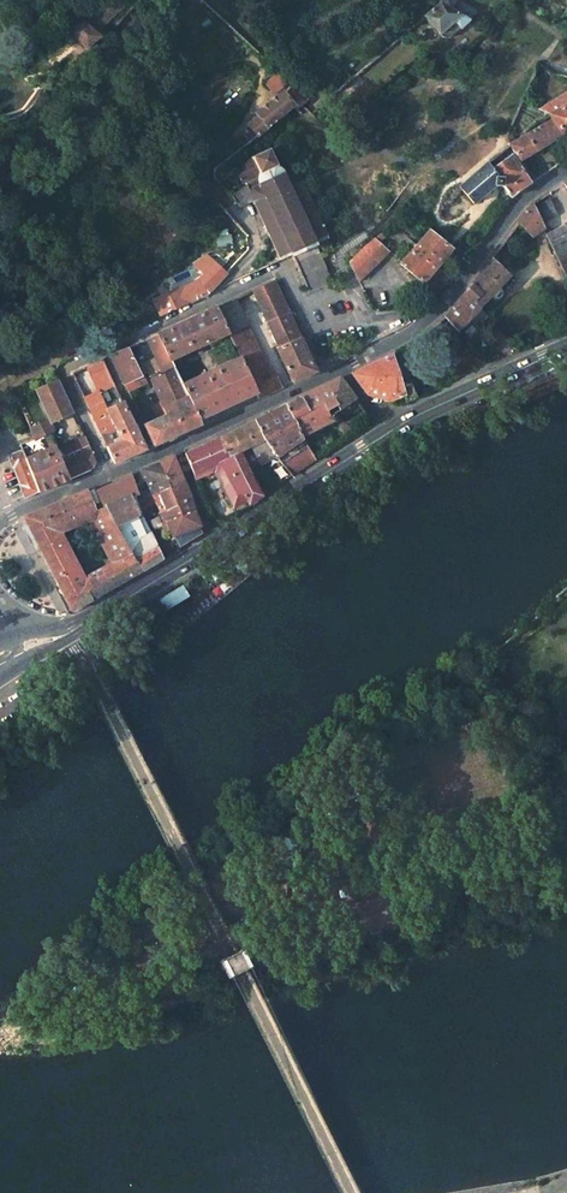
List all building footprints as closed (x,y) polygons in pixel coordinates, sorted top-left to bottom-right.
[(57,3),(68,14),(77,6),(71,0),(60,0),(57,3)] [(439,3),(424,16),(439,34),(443,37),(448,38),(459,28),(469,20),(449,8),(440,2),(439,3)] [(83,20),(72,32),(87,48),(95,40),(100,36),(83,20)] [(277,73),(266,82),(275,94),(287,84),(277,73)] [(292,85),(287,89),(301,105),(308,99),(292,85)] [(539,109),(551,113),(566,103),(566,91),(539,109)] [(283,92),(257,113),(259,115),(268,127),(289,110),(293,107),(294,106),(283,92)] [(550,114),(553,119),(562,134),(566,131),(566,103),(551,113),(550,114)] [(293,107),(289,110),(297,117),(301,112),(297,108),(296,109),(293,107)] [(251,122),(249,125),(257,135),(268,127),(259,115),(251,122)] [(516,141),(510,145),(520,159),(562,134),(553,119),(516,141)] [(268,150),(253,157),(260,172),(260,173),(274,165),(268,150)] [(487,163),(460,187),(473,203),(495,184),(496,185),(498,185),(500,186),(501,185),(510,197),(518,190),(527,184),(530,182),(511,155),(491,169),(487,163)] [(277,167),(274,165),(260,173),(260,172),(253,157),(234,166),(242,183),(259,175),(259,178),(259,184),(251,188),(252,197),(253,201),(253,202),(267,231),(280,260),(291,255),(292,256),(300,252),(300,250),(303,249),(306,247),(307,248),(316,245),(315,243),(327,238),(326,236),(318,219),(296,172),(290,170),(284,173),(284,172),(283,172),(277,167)] [(290,170),(281,162),(277,167),(283,172),(284,172),(284,173),(290,170)] [(253,201),(252,197),(247,184),(232,198),(237,202),(240,207),(253,201)] [(548,199),(534,208),(541,224),(556,214),(548,199)] [(534,208),(532,204),(531,204),(518,222),(532,236),(543,228),(541,224),(534,208)] [(428,213),(421,206),(417,211),(424,217),(428,213)] [(546,234),(553,249),(566,243),(566,224),(546,234)] [(431,229),(401,264),(422,283),(452,247),(431,229)] [(380,233),(375,239),(379,242),(384,237),(380,233)] [(350,263),(353,270),(358,280),(387,251),(384,248),(380,244),(379,242),(375,239),(350,263)] [(554,249),(566,276),(566,244),(554,249)] [(491,258),(464,293),(479,307),(489,296),(499,287),(509,276),(494,262),(491,258)] [(212,266),(199,280),(206,295),(217,283),(226,273),(220,267),(217,271),(212,266)] [(199,280),(182,288),(189,303),(206,295),(199,280)] [(288,312),(273,281),(253,290),(267,321),(288,312)] [(182,288),(154,301),(161,315),(189,303),(182,288)] [(479,307),(464,293),(444,317),(456,331),(461,326),(471,315),(479,307)] [(233,299),(216,307),(228,333),(240,357),(256,393),(255,393),(257,398),(281,387),(276,375),(270,379),(233,299)] [(216,307),(158,333),(170,360),(192,350),(228,333),(216,307)] [(300,337),(288,312),(267,321),(278,346),(300,337)] [(158,333),(148,338),(157,356),(145,361),(152,376),(173,366),(170,360),(158,333)] [(278,346),(276,347),(292,382),(315,371),(300,337),(278,346)] [(134,344),(128,348),(133,359),(140,356),(134,344)] [(128,348),(110,355),(124,384),(141,376),(133,359),(128,348)] [(192,350),(170,360),(173,366),(174,369),(177,374),(197,364),(192,350)] [(402,386),(391,354),(370,365),(352,374),(363,389),(366,394),(375,396),(383,398),(385,398),(385,402),(393,402),(393,398),(402,395),(406,402),(416,398),(413,391),(410,383),(402,386)] [(240,357),(182,384),(198,419),(199,419),(255,393),(256,393),(240,357)] [(173,366),(152,376),(153,379),(174,369),(173,366)] [(177,374),(174,369),(153,379),(150,380),(166,415),(143,424),(153,445),(201,424),(199,419),(198,419),(182,384),(177,374)] [(141,376),(124,384),(128,391),(137,387),(148,382),(144,374),(141,376)] [(321,403),(329,416),(334,412),(352,401),(355,399),(339,377),(300,396),(307,410),(321,403)] [(51,421),(73,412),(58,379),(36,388),(51,421)] [(137,387),(128,391),(139,415),(148,411),(137,387)] [(102,398),(99,392),(84,399),(99,432),(107,429),(113,426),(106,409),(107,408),(102,398)] [(286,404),(285,403),(301,437),(304,435),(332,420),(329,416),(321,403),(307,410),(300,396),(300,398),(286,404)] [(145,449),(122,401),(107,408),(106,409),(113,426),(118,437),(120,440),(114,443),(106,447),(113,463),(145,449)] [(276,456),(302,438),(301,437),(285,403),(255,420),(263,438),(276,455),(276,456)] [(230,469),(247,500),(249,504),(261,496),(266,493),(259,481),(255,483),(247,470),(242,457),(239,451),(250,445),(253,450),(261,463),(276,455),(263,438),(255,420),(229,433),(219,438),(226,460),(230,469)] [(46,424),(31,430),(34,438),(35,438),(43,435),(50,432),(46,424)] [(107,429),(99,432),(106,447),(114,443),(113,439),(111,438),(107,429)] [(34,438),(30,440),(33,447),(45,442),(43,435),(35,438),(34,438)] [(56,447),(69,479),(92,469),(95,461),(83,435),(56,447)] [(219,438),(184,453),(194,475),(212,467),(215,472),(217,477),(230,469),(226,460),(219,438)] [(55,446),(25,458),(38,492),(53,486),(69,479),(56,447),(55,446)] [(22,450),(9,456),(13,467),(14,466),(21,485),(20,486),(25,498),(38,492),(25,458),(22,450)] [(253,450),(242,457),(247,470),(251,468),(261,463),(253,450)] [(159,461),(170,486),(183,480),(173,456),(160,462),(160,461),(159,461)] [(158,462),(141,469),(147,482),(152,493),(152,494),(170,486),(159,461),(158,462)] [(266,493),(292,476),(283,464),(260,480),(259,481),(266,493)] [(141,469),(130,473),(130,475),(131,475),(134,487),(147,482),(141,469)] [(218,478),(237,513),(249,505),(249,504),(247,500),(230,469),(217,477),(218,478)] [(215,472),(196,481),(198,487),(203,484),(204,487),(206,487),(214,484),(215,482),(213,480),(218,478),(217,477),(215,472)] [(97,490),(96,491),(106,508),(115,525),(140,513),(138,507),(137,499),(136,495),(134,487),(131,475),(130,475),(97,490)] [(183,480),(170,486),(176,505),(176,506),(190,499),(183,480)] [(170,486),(152,494),(155,499),(160,512),(176,505),(170,486)] [(95,487),(87,490),(97,512),(106,508),(96,491),(97,490),(95,487)] [(142,571),(127,548),(115,525),(106,508),(97,512),(87,490),(23,516),(46,560),(72,610),(120,583),(142,571)] [(152,493),(137,499),(138,507),(155,499),(152,494),(152,493)] [(176,505),(160,512),(165,521),(195,511),(190,499),(176,506),(176,505)] [(201,526),(195,511),(165,521),(166,522),(163,524),(162,525),(165,531),(169,529),(173,537),(201,526)] [(160,512),(151,516),(156,528),(162,525),(163,524),(166,522),(165,521),(160,512)] [(140,513),(134,516),(143,537),(150,532),(140,513)] [(201,526),(173,537),(174,540),(178,549),(204,533),(201,526)] [(143,537),(127,548),(142,571),(163,558),(150,532),(143,537)] [(170,542),(162,547),(167,555),(178,549),(174,540),(170,542)] [(222,958),(231,976),(247,967),(238,949),(231,953),(222,958)]
